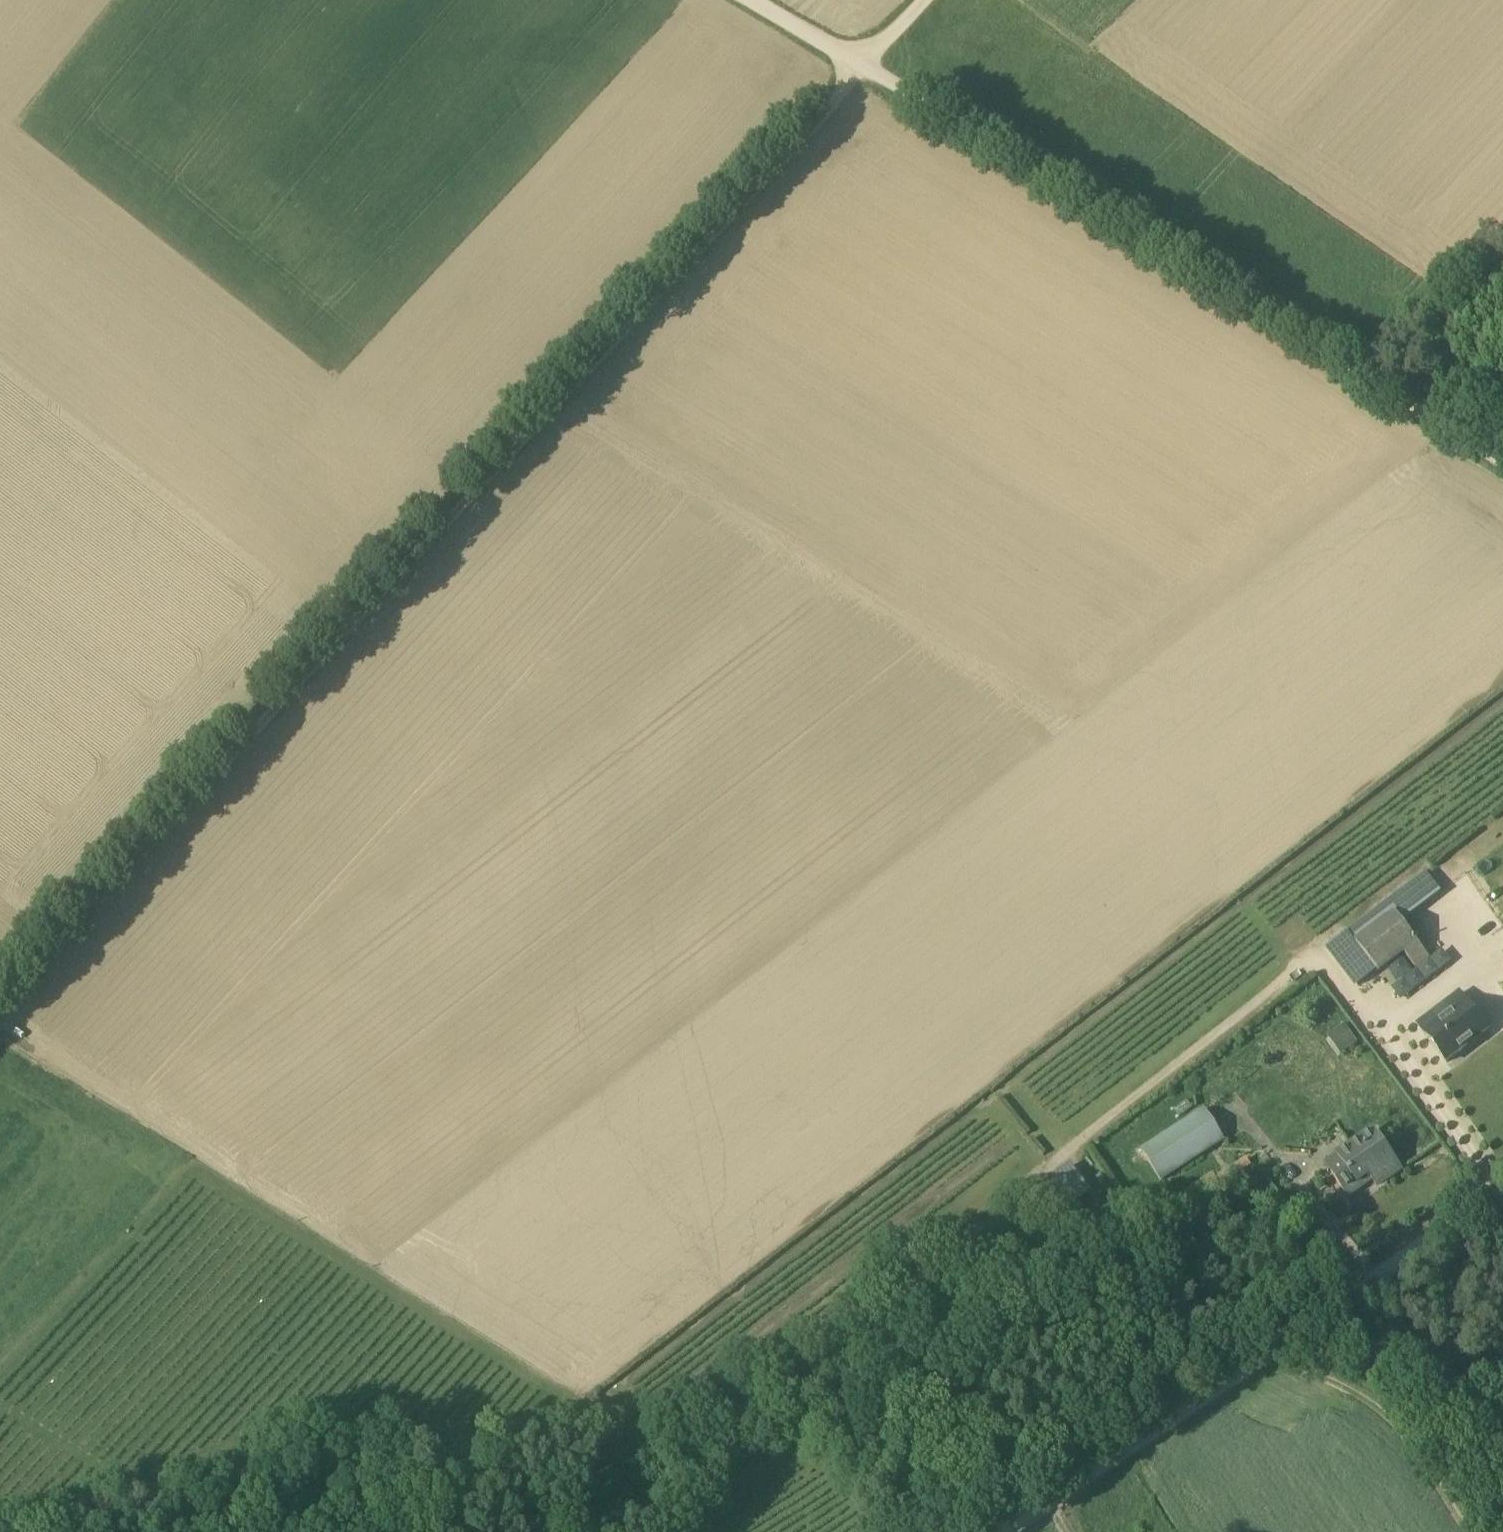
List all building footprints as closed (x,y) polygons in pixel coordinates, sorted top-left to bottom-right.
[(1430,957),(1397,915),(1357,945),(1366,955),(1378,971),(1404,952),(1416,968),(1430,957)] [(1453,1006),(1436,1019),(1440,1024),(1426,1035),(1447,1063),(1489,1031),(1468,1003),(1457,1011),(1453,1006)] [(1345,1024),(1332,1033),(1344,1051),(1357,1042),(1345,1024)] [(1222,1140),(1202,1109),(1140,1150),(1160,1180),(1222,1140)] [(1376,1130),(1338,1157),(1344,1166),(1332,1174),(1348,1196),(1365,1185),(1362,1181),(1370,1175),(1377,1186),(1403,1168),(1376,1130)] [(1055,1220),(1089,1188),(1066,1163),(1031,1195),(1055,1220)]
